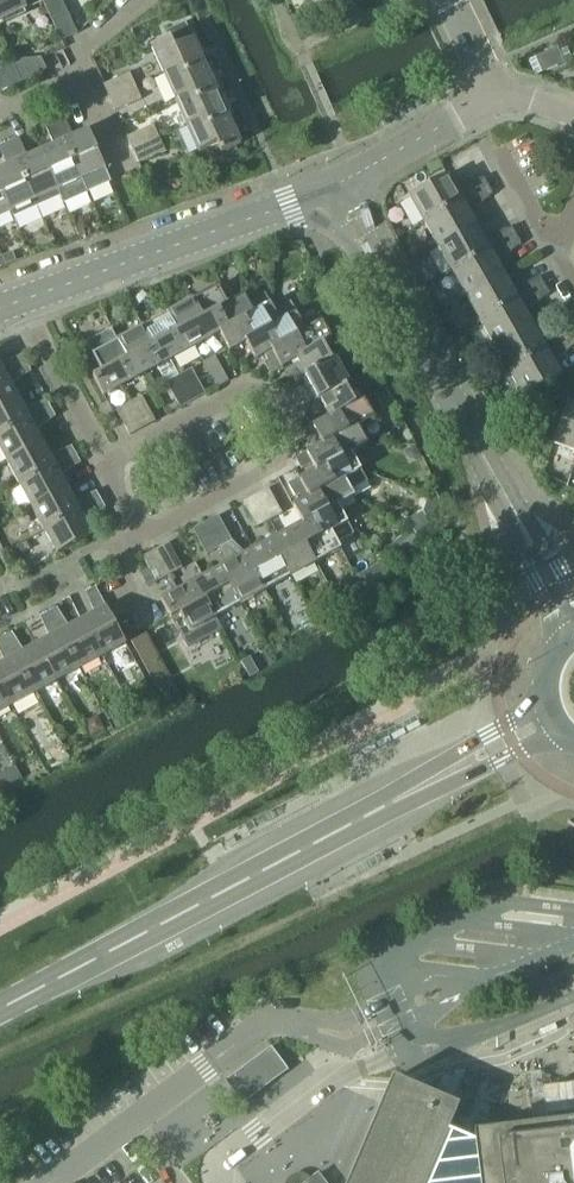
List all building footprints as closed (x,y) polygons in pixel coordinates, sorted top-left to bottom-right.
[(40,0),(0,0),(0,19),(40,0)] [(61,40),(78,32),(62,0),(42,0),(61,40)] [(153,47),(165,74),(182,66),(186,74),(206,65),(187,23),(168,31),(171,39),(153,47)] [(536,58),(543,73),(565,63),(559,48),(536,58)] [(41,57),(10,59),(20,81),(46,69),(41,57)] [(10,59),(0,70),(0,91),(20,81),(10,59)] [(165,74),(177,100),(194,92),(198,100),(218,91),(206,65),(186,74),(182,66),(165,74)] [(104,85),(110,99),(137,87),(131,73),(104,85)] [(137,87),(110,99),(116,111),(142,99),(137,87)] [(177,100),(189,126),(206,118),(210,126),(230,118),(218,91),(198,100),(194,92),(177,100)] [(66,118),(55,123),(81,182),(82,181),(107,170),(89,130),(74,137),(66,118)] [(206,118),(189,126),(200,152),(218,144),(222,152),(241,143),(230,118),(210,126),(206,118)] [(55,145),(41,151),(63,202),(64,202),(65,204),(88,194),(82,181),(81,182),(55,123),(47,127),(55,145)] [(127,137),(134,151),(161,139),(154,125),(127,137)] [(19,139),(9,143),(40,213),(63,202),(41,151),(28,157),(19,139)] [(161,139),(134,151),(139,163),(166,151),(161,139)] [(0,170),(0,187),(11,213),(12,213),(16,223),(40,213),(9,143),(0,147),(0,148),(8,166),(0,170)] [(410,195),(425,222),(488,186),(484,178),(455,188),(448,175),(410,195)] [(425,222),(439,247),(477,225),(470,213),(493,195),(488,186),(425,222)] [(11,213),(0,187),(0,218),(11,213)] [(82,224),(75,227),(80,238),(87,235),(82,224)] [(439,247),(453,272),(517,236),(513,228),(484,238),(477,225),(439,247)] [(453,272),(467,297),(505,275),(498,263),(521,243),(517,236),(453,272)] [(10,254),(3,256),(6,265),(13,262),(10,254)] [(467,297),(481,322),(545,286),(541,278),(512,288),(505,275),(467,297)] [(481,322),(496,347),(533,325),(526,313),(550,294),(545,286),(481,322)] [(205,341),(221,332),(230,327),(220,309),(228,305),(218,287),(194,300),(203,317),(195,322),(205,341)] [(278,357),(273,350),(284,344),(273,325),(280,321),(275,311),(270,304),(271,303),(266,293),(250,302),(255,312),(246,317),(256,336),(247,341),(257,359),(266,354),(270,361),(278,357)] [(231,350),(247,341),(256,336),(246,317),(255,312),(250,302),(246,295),(228,305),(220,309),(230,327),(221,332),(231,350)] [(180,355),(205,341),(195,322),(203,317),(194,300),(169,314),(179,330),(169,335),(180,355)] [(283,368),(300,359),(309,354),(298,334),(306,330),(296,312),(297,312),(292,302),(275,311),(280,321),(273,325),(284,344),(273,350),(278,357),(283,368)] [(155,369),(180,355),(169,335),(179,330),(169,314),(144,328),(153,344),(144,349),(155,369)] [(320,397),(321,398),(322,400),(347,386),(345,383),(336,368),(334,362),(353,352),(342,333),(333,338),(323,320),(306,330),(298,334),(309,354),(300,359),(303,366),(292,372),(298,384),(310,377),(312,382),(320,397)] [(496,347),(510,371),(573,336),(568,328),(541,338),(533,325),(496,347)] [(130,383),(155,369),(144,349),(153,344),(144,328),(119,342),(128,358),(119,363),(130,383)] [(510,371),(524,398),(562,376),(554,362),(573,346),(573,338),(573,336),(510,371)] [(105,398),(130,383),(119,363),(128,358),(119,342),(92,357),(102,374),(94,378),(105,398)] [(26,365),(22,357),(1,366),(0,364),(0,380),(26,365)] [(205,362),(211,374),(222,368),(215,357),(205,362)] [(270,361),(266,363),(272,375),(284,369),(283,368),(278,357),(270,361)] [(18,398),(12,387),(31,373),(26,365),(0,380),(0,408),(18,398)] [(222,368),(211,374),(218,388),(229,382),(222,368)] [(193,369),(181,376),(195,401),(207,394),(193,369)] [(195,401),(181,376),(167,383),(180,408),(195,401)] [(356,381),(366,399),(376,394),(366,376),(356,381)] [(350,429),(359,425),(375,416),(366,399),(356,381),(347,386),(322,400),(321,398),(309,405),(316,417),(328,410),(332,417),(332,418),(342,413),(350,429)] [(143,396),(131,403),(144,427),(156,421),(143,396)] [(51,410),(46,400),(25,409),(18,398),(0,408),(0,438),(51,410)] [(573,449),(573,402),(568,400),(553,441),(573,449)] [(144,427),(131,403),(117,410),(130,435),(144,427)] [(8,463),(44,444),(36,429),(55,417),(51,410),(0,438),(0,449),(8,463)] [(352,451),(353,453),(370,444),(359,425),(350,429),(342,413),(332,418),(332,417),(315,426),(314,424),(302,431),(309,443),(319,437),(323,443),(324,445),(334,439),(343,456),(352,451)] [(345,477),(353,490),(368,481),(353,453),(352,451),(343,456),(334,439),(324,445),(323,443),(307,452),(306,451),(295,457),(301,468),(312,462),(316,470),(317,471),(327,466),(336,482),(345,477)] [(8,463),(20,486),(76,456),(71,446),(49,454),(44,444),(8,463)] [(416,445),(405,451),(409,458),(416,460),(422,457),(416,445)] [(20,486),(32,508),(68,489),(61,475),(79,463),(76,456),(20,486)] [(339,504),(339,505),(356,496),(353,490),(345,477),(336,482),(327,466),(317,471),(316,470),(302,478),(302,477),(290,483),(296,495),(307,488),(311,496),(312,498),(322,492),(331,508),(339,504)] [(268,488),(255,495),(269,519),(281,513),(268,488)] [(32,508),(45,531),(101,500),(96,491),(74,500),(68,489),(32,508)] [(332,530),(338,542),(355,534),(339,505),(339,504),(331,508),(322,492),(312,498),(311,496),(294,506),(303,523),(304,525),(314,519),(322,535),(332,530)] [(269,519),(255,495),(244,501),(257,526),(269,519)] [(101,500),(45,531),(57,553),(93,534),(85,520),(104,507),(101,500)] [(220,546),(229,563),(237,559),(247,577),(256,572),(265,590),(278,584),(285,598),(299,590),(292,576),(291,576),(282,558),(272,564),(262,546),(246,554),(232,540),(219,515),(205,522),(219,547),(220,546)] [(306,544),(316,563),(342,549),(338,542),(332,530),(322,535),(314,519),(304,525),(303,523),(287,532),(297,550),(306,544)] [(424,519),(412,525),(417,534),(428,529),(424,519)] [(206,554),(219,547),(205,522),(193,528),(206,554)] [(291,576),(292,576),(316,563),(306,544),(297,550),(287,532),(262,546),(272,564),(282,558),(291,576)] [(406,534),(382,552),(389,563),(414,544),(406,534)] [(168,542),(155,549),(169,574),(182,568),(168,542)] [(169,574),(155,549),(143,556),(156,581),(169,574)] [(229,564),(213,573),(223,591),(232,586),(241,604),(265,590),(256,572),(247,577),(237,559),(229,563),(229,564)] [(386,561),(358,576),(367,592),(392,578),(395,577),(388,565),(386,561)] [(213,573),(187,587),(197,604),(207,599),(217,617),(241,604),(232,586),(223,591),(213,573)] [(94,613),(83,619),(103,656),(126,644),(107,608),(108,607),(97,587),(86,592),(94,613)] [(170,619),(172,618),(180,614),(197,645),(223,630),(216,617),(217,617),(207,599),(197,604),(187,587),(160,601),(170,619)] [(58,608),(49,612),(80,669),(103,656),(83,619),(69,627),(58,608)] [(49,638),(37,644),(58,681),(80,669),(49,612),(40,617),(49,638)] [(180,614),(172,618),(189,649),(197,645),(180,614)] [(12,632),(5,636),(36,693),(58,681),(37,644),(24,651),(12,632)] [(146,634),(132,641),(139,654),(152,647),(146,634)] [(0,664),(0,683),(12,706),(36,693),(5,636),(0,639),(0,652),(4,662),(0,664)] [(12,706),(0,683),(0,712),(12,706)] [(15,766),(4,772),(11,784),(22,778),(15,766)] [(272,1047),(226,1081),(243,1105),(289,1070),(272,1047)] [(479,1143),(453,1133),(462,1109),(393,1082),(350,1182),(573,1182),(573,1130),(479,1143)] [(319,1169),(299,1182),(329,1182),(319,1169)]
